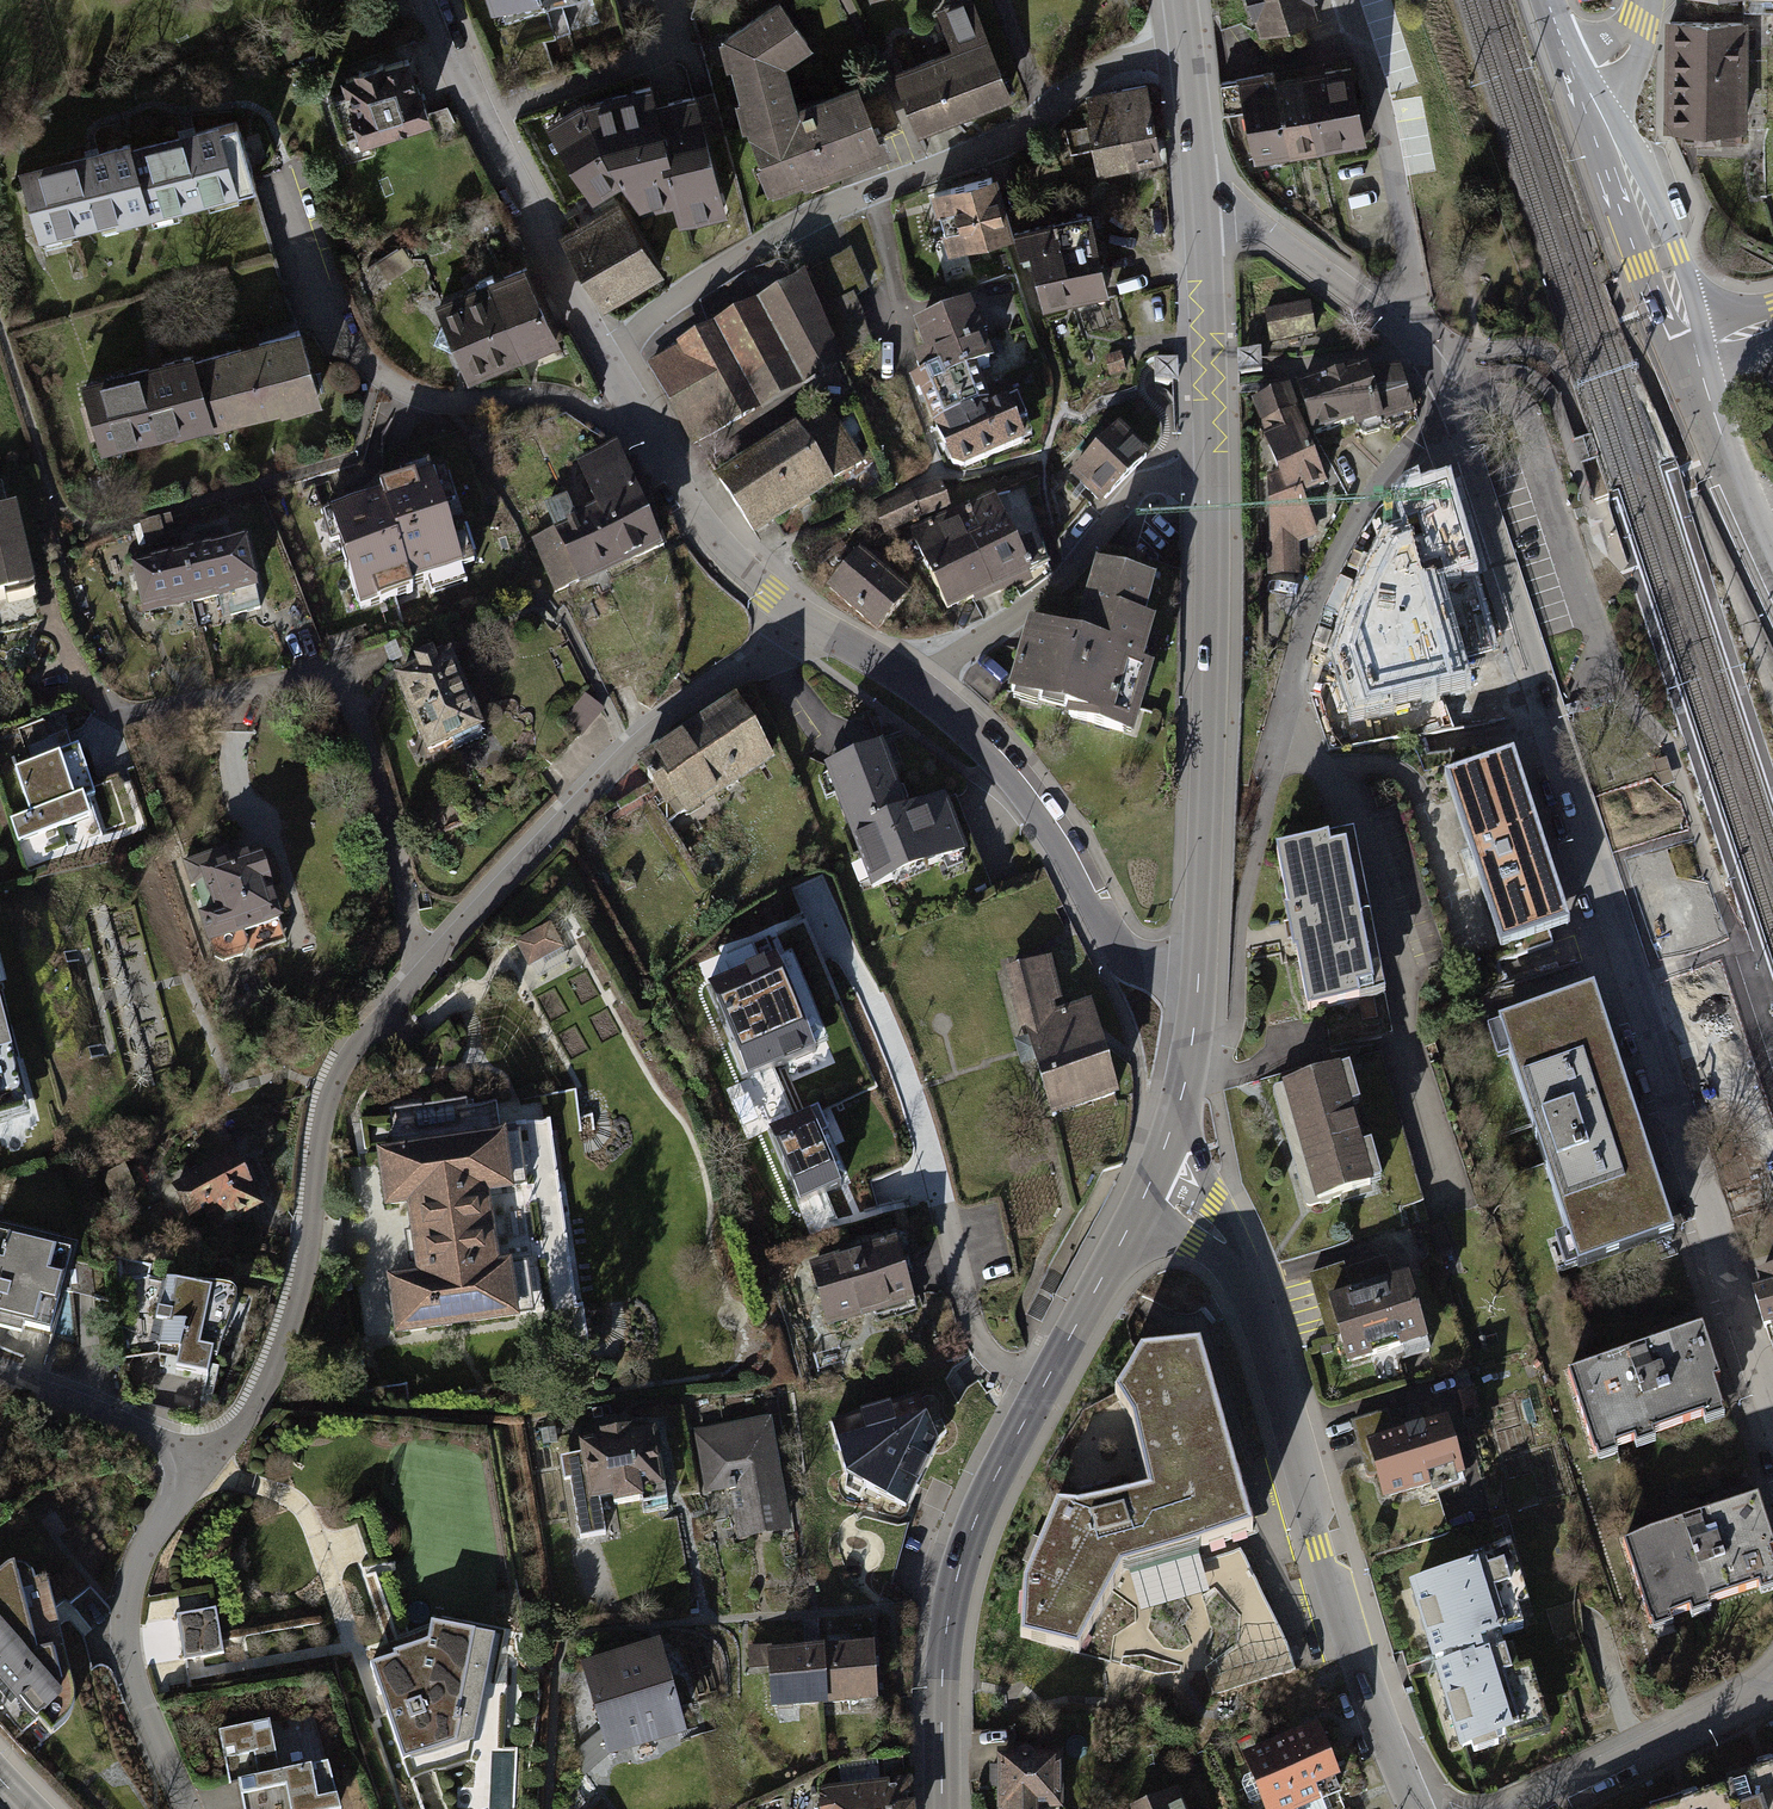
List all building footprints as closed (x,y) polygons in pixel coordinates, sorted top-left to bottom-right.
[(713,37),(764,187),(885,147),(860,78),(799,96),(787,59),(809,40),(779,0),(771,0),(713,37)] [(898,68),(924,135),(1015,99),(976,0),(959,0),(930,11),(945,49),(898,68)] [(1255,28),(1316,11),(1313,0),(1247,0),(1255,28)] [(1747,19),(1667,18),(1667,133),(1747,134),(1747,19)] [(399,51),(327,75),(350,144),(422,120),(399,51)] [(1354,62),(1243,79),(1256,163),(1367,146),(1354,62)] [(692,76),(576,103),(590,163),(615,157),(626,206),(717,186),(692,76)] [(1156,98),(1094,104),(1101,173),(1163,167),(1156,98)] [(229,112),(18,168),(38,243),(249,188),(229,112)] [(990,174),(929,192),(947,254),(1008,237),(990,174)] [(620,198),(568,227),(611,304),(663,276),(620,198)] [(1093,218),(1025,232),(1039,304),(1108,291),(1093,218)] [(523,267),(441,301),(472,375),(553,341),(523,267)] [(818,271),(651,360),(693,439),(861,351),(818,271)] [(1310,302),(1270,309),(1276,344),(1317,337),(1310,302)] [(962,307),(901,331),(955,469),(1033,439),(1014,390),(980,403),(969,375),(986,368),(962,307)] [(295,321),(79,381),(99,453),(315,393),(295,321)] [(1370,366),(1256,395),(1269,435),(1272,572),(1299,573),(1300,543),(1324,538),(1308,494),(1325,487),(1309,436),(1414,412),(1404,373),(1379,378),(1370,366)] [(825,414),(722,479),(755,530),(858,465),(825,414)] [(1117,430),(1068,476),(1096,505),(1145,459),(1117,430)] [(592,484),(544,502),(575,581),(659,549),(619,444),(582,458),(592,484)] [(440,470),(322,507),(342,571),(460,535),(440,470)] [(1449,489),(1394,504),(1436,665),(1493,651),(1449,489)] [(914,533),(944,607),(1031,571),(1001,497),(914,533)] [(0,506),(0,587),(29,582),(14,503),(0,506)] [(228,539),(127,563),(139,612),(240,588),(228,539)] [(855,551),(826,581),(877,629),(906,599),(855,551)] [(1154,581),(1096,564),(1073,639),(1035,627),(1013,699),(1131,735),(1165,624),(1143,617),(1154,581)] [(1396,640),(1339,654),(1352,705),(1409,690),(1396,640)] [(449,651),(393,671),(425,757),(480,737),(449,651)] [(736,701),(645,758),(684,819),(775,762),(736,701)] [(888,745),(826,768),(872,889),(969,852),(947,795),(911,808),(888,745)] [(1511,755),(1445,775),(1497,945),(1564,925),(1511,755)] [(74,758),(12,775),(24,817),(7,822),(13,845),(93,823),(74,758)] [(1347,836),(1274,849),(1304,1012),(1377,998),(1347,836)] [(255,850),(187,867),(207,942),(274,925),(255,850)] [(775,961),(707,990),(746,1082),(814,1053),(775,961)] [(1050,961),(1009,973),(1012,994),(1049,1117),(1123,1096),(1096,997),(1062,1006),(1050,961)] [(1592,993),(1500,1022),(1577,1261),(1668,1232),(1592,993)] [(29,1116),(0,997),(0,1123),(29,1116)] [(1343,1068),(1273,1087),(1306,1209),(1375,1190),(1343,1068)] [(857,1104),(779,1126),(798,1191),(876,1168),(857,1104)] [(376,1150),(386,1216),(408,1213),(418,1280),(391,1284),(399,1339),(520,1321),(512,1263),(502,1265),(493,1201),(519,1197),(509,1130),(376,1150)] [(237,1158),(177,1183),(197,1230),(256,1205),(237,1158)] [(0,1228),(0,1330),(51,1344),(77,1249),(0,1228)] [(898,1244),(804,1266),(819,1330),(913,1308),(898,1244)] [(1342,1270),(1312,1278),(1329,1337),(1340,1334),(1349,1368),(1426,1347),(1408,1282),(1350,1298),(1342,1270)] [(1751,1285),(1755,1299),(1747,1301),(1759,1341),(1767,1339),(1771,1352),(1772,1351),(1772,1278),(1751,1285)] [(231,1300),(167,1286),(151,1353),(216,1368),(231,1300)] [(1702,1332),(1570,1370),(1596,1458),(1727,1419),(1702,1332)] [(1252,1534),(1200,1350),(1141,1356),(1115,1395),(1132,1422),(1148,1490),(1079,1506),(1056,1504),(1023,1583),(1021,1637),(1078,1654),(1123,1568),(1149,1561),(1149,1548),(1197,1535),(1200,1549),(1252,1534)] [(935,1480),(923,1393),(873,1400),(879,1442),(827,1449),(837,1521),(888,1514),(884,1486),(935,1480)] [(778,1421),(704,1429),(712,1499),(735,1496),(740,1537),(790,1532),(778,1421)] [(1446,1426),(1372,1446),(1387,1500),(1461,1480),(1446,1426)] [(652,1434),(579,1446),(589,1511),(662,1500),(652,1434)] [(1628,1543),(1654,1624),(1772,1587),(1772,1560),(1754,1503),(1628,1543)] [(1206,1566),(1240,1632),(1273,1615),(1239,1550),(1206,1566)] [(1509,1558),(1410,1585),(1458,1759),(1543,1736),(1525,1674),(1507,1679),(1497,1643),(1530,1634),(1509,1558)] [(0,1577),(0,1686),(49,1742),(62,1729),(72,1714),(76,1699),(44,1583),(37,1585),(34,1576),(22,1567),(11,1568),(0,1577)] [(216,1609),(176,1616),(185,1662),(225,1655),(216,1609)] [(499,1641),(433,1625),(428,1645),(369,1664),(403,1768),(474,1745),(499,1641)] [(876,1650),(765,1652),(766,1708),(877,1706),(876,1650)] [(659,1652),(584,1673),(606,1749),(681,1727),(659,1652)] [(220,1733),(230,1787),(240,1786),(244,1808),(337,1808),(329,1764),(283,1773),(273,1723),(220,1733)] [(1240,1755),(1260,1808),(1310,1808),(1346,1796),(1321,1726),(1240,1755)] [(999,1764),(998,1808),(1031,1808),(1031,1804),(1062,1805),(1062,1765),(999,1764)] [(1768,1768),(1726,1782),(1727,1787),(1735,1808),(1772,1808),(1772,1766),(1768,1768)] [(822,1790),(823,1808),(910,1808),(909,1787),(822,1790)] [(1727,1787),(1690,1799),(1661,1808),(1735,1808),(1727,1787)] [(1133,1807),(1134,1808),(1179,1808),(1172,1792),(1133,1807)]
